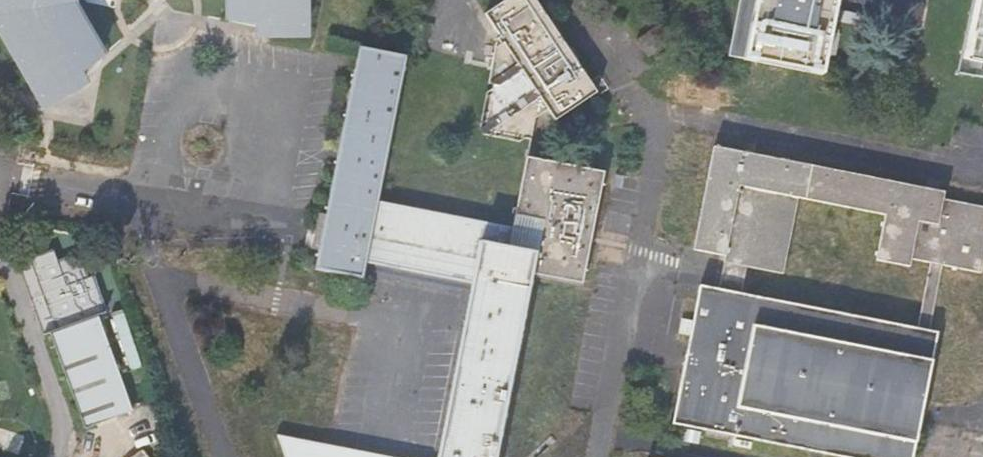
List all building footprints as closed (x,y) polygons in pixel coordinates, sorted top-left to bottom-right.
[(46,107),(85,85),(81,77),(103,57),(73,4),(74,0),(0,0),(0,27),(46,107)] [(231,22),(260,28),(260,38),(305,37),(305,0),(231,0),(231,22)] [(494,32),(523,75),(504,88),(488,85),(478,134),(517,142),(521,120),(543,106),(552,120),(589,95),(524,0),(503,0),(482,14),(494,31),(494,32)] [(594,91),(532,0),(524,0),(589,95),(594,91)] [(738,59),(750,0),(735,0),(724,56),(738,59)] [(738,59),(814,75),(824,29),(829,0),(750,0),(738,59)] [(824,29),(831,30),(837,0),(829,0),(824,29)] [(963,65),(982,69),(982,0),(975,0),(963,65)] [(643,57),(682,31),(669,12),(629,38),(643,57)] [(476,134),(478,134),(488,85),(504,88),(523,75),(494,32),(476,134)] [(523,277),(573,286),(574,281),(567,252),(558,251),(562,230),(577,229),(585,221),(594,173),(514,158),(501,226),(387,204),(415,58),(354,46),(322,217),(315,253),(312,271),(353,279),(361,281),(364,267),(369,268),(464,286),(462,294),(431,456),(489,456),(523,277)] [(693,243),(712,147),(703,145),(683,247),(692,248),(693,243)] [(692,248),(715,253),(714,260),(735,264),(773,271),(787,197),(874,214),(865,260),(898,266),(900,258),(918,261),(905,327),(730,292),(708,288),(690,285),(682,326),(919,372),(927,330),(919,329),(932,264),(971,271),(982,209),(982,207),(933,197),(934,190),(929,189),(928,196),(891,189),(892,182),(712,147),(693,243),(692,248)] [(929,189),(892,182),(891,189),(928,196),(929,189)] [(308,251),(315,253),(322,217),(315,215),(308,251)] [(574,281),(585,221),(577,229),(562,230),(558,251),(567,252),(574,281)] [(730,292),(735,264),(714,260),(708,288),(730,292)] [(361,306),(367,275),(369,268),(364,267),(361,281),(353,279),(349,303),(361,306)] [(369,268),(367,275),(462,294),(464,286),(369,268)] [(88,428),(136,411),(102,317),(55,334),(88,428)] [(682,326),(663,423),(698,429),(697,435),(719,440),(720,434),(835,456),(902,456),(919,372),(682,326)] [(152,396),(158,394),(154,382),(148,384),(152,396)] [(268,436),(276,456),(375,456),(268,436)] [(144,448),(132,456),(151,456),(144,448)]
